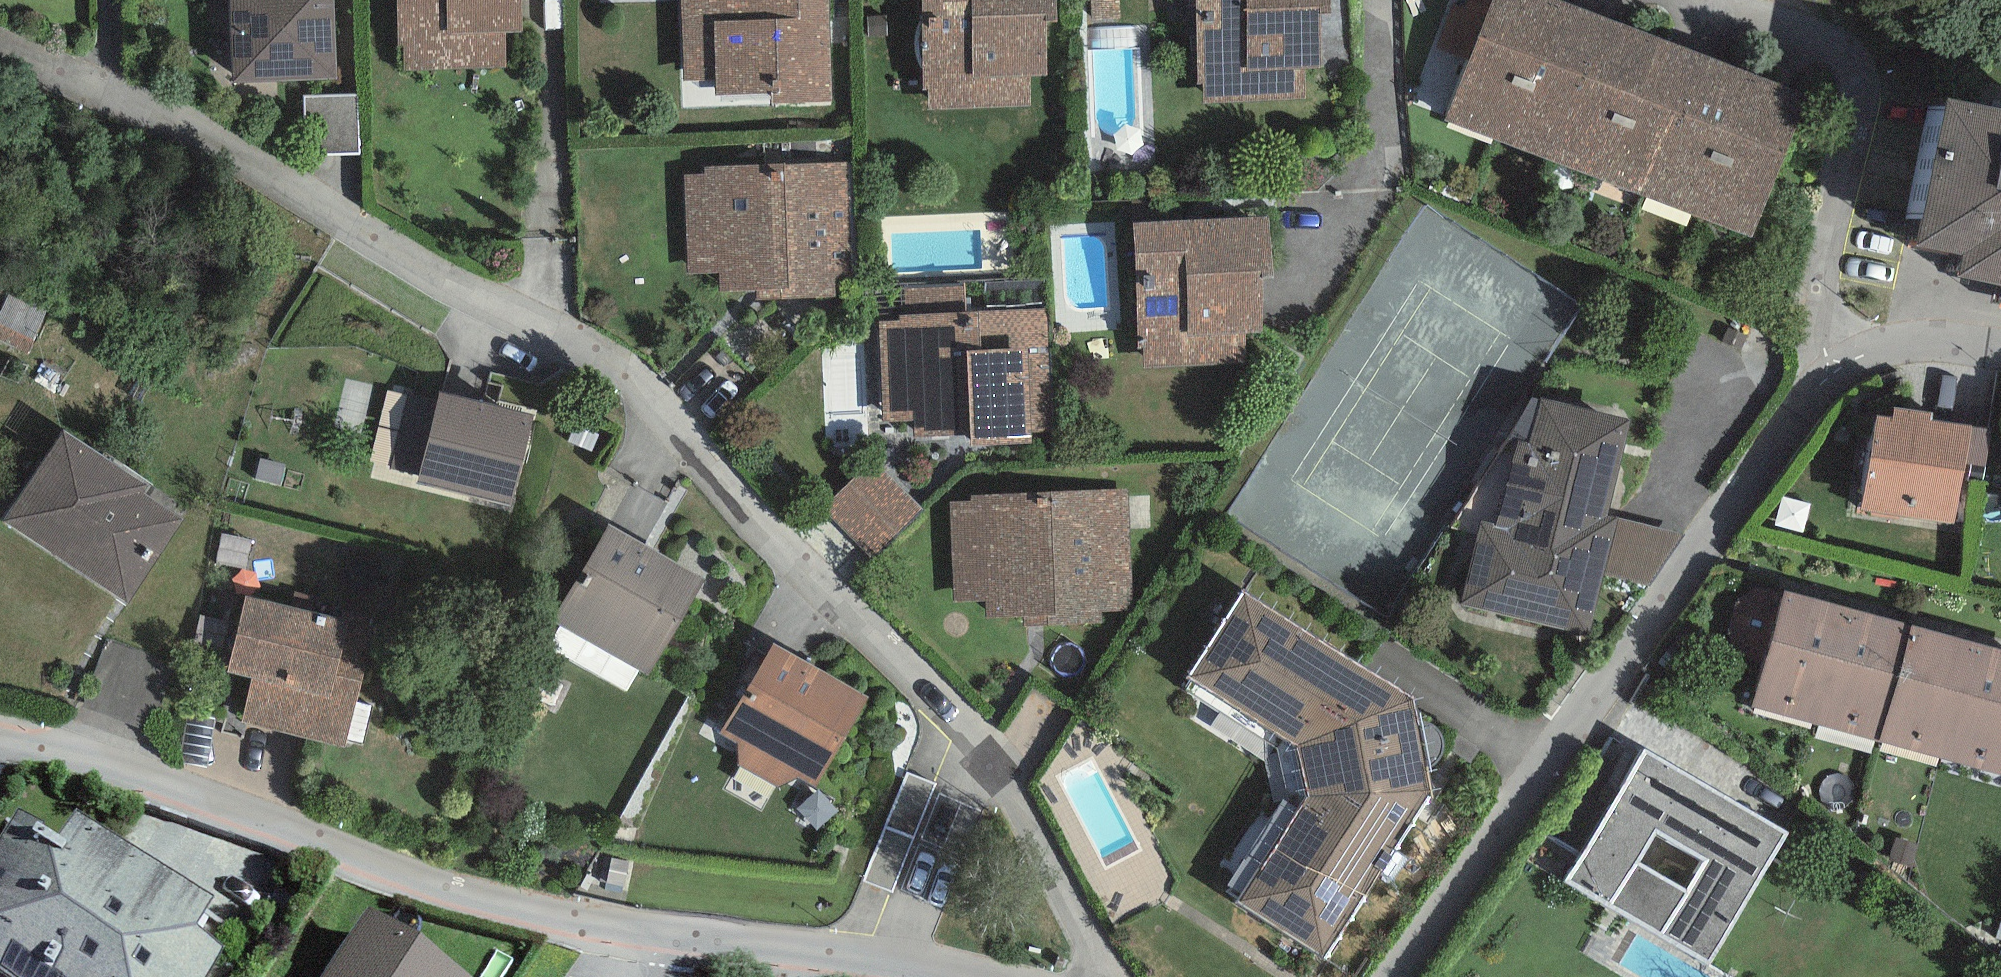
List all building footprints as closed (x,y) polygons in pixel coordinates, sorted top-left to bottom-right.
[(232,88),(338,84),(335,0),(229,0),(232,88)] [(402,74),(515,73),(515,0),(401,0),(402,74)] [(692,88),(729,88),(729,98),(843,99),(843,0),(693,0),(692,88)] [(937,111),(1065,108),(1063,0),(934,0),(937,111)] [(1211,109),(1296,104),(1295,75),(1335,73),(1333,28),(1353,27),(1352,0),(1205,0),(1211,109)] [(1543,0),(1492,0),(1445,121),(1748,237),(1801,99),(1543,0)] [(361,157),(359,104),(315,106),(318,160),(361,157)] [(1932,111),(1899,266),(2000,288),(2000,125),(1932,111)] [(859,167),(698,173),(703,284),(863,282),(859,167)] [(1263,222),(1129,229),(1135,351),(1140,351),(1141,373),(1245,368),(1244,339),(1254,338),(1251,280),(1266,280),(1263,222)] [(894,323),(872,325),(878,427),(909,425),(910,439),(967,436),(968,449),(1026,446),(1025,434),(1053,432),(1046,313),(964,318),(962,284),(899,288),(901,319),(893,319),(894,323)] [(35,358),(51,317),(17,304),(1,345),(35,358)] [(528,420),(436,399),(415,488),(508,509),(528,420)] [(1624,427),(1535,405),(1524,453),(1514,450),(1495,531),(1478,527),(1459,608),(1588,638),(1603,579),(1644,589),(1680,538),(1602,519),(1624,427)] [(1894,418),(1876,415),(1858,522),(1954,537),(1971,431),(1934,425),(1935,415),(1896,409),(1894,418)] [(206,529),(79,443),(22,528),(149,613),(206,529)] [(923,513),(872,461),(822,510),(873,562),(923,513)] [(1133,491),(961,500),(967,618),(1139,608),(1133,491)] [(708,596),(622,543),(570,626),(656,679),(708,596)] [(1908,627),(1786,595),(1756,709),(1879,741),(1908,627)] [(1423,707),(1251,600),(1197,685),(1301,750),(1319,802),(1255,911),(1338,959),(1431,801),(1423,707)] [(376,632),(243,603),(226,678),(250,683),(239,730),(350,754),(376,632)] [(1922,635),(1892,749),(2000,778),(2000,656),(1922,635)] [(883,707),(787,657),(742,744),(837,794),(883,707)] [(1793,839),(1651,754),(1573,884),(1646,929),(1715,969),(1793,839)] [(42,845),(0,906),(0,976),(249,976),(267,951),(99,837),(77,869),(42,845)] [(370,933),(339,976),(433,976),(370,933)]
